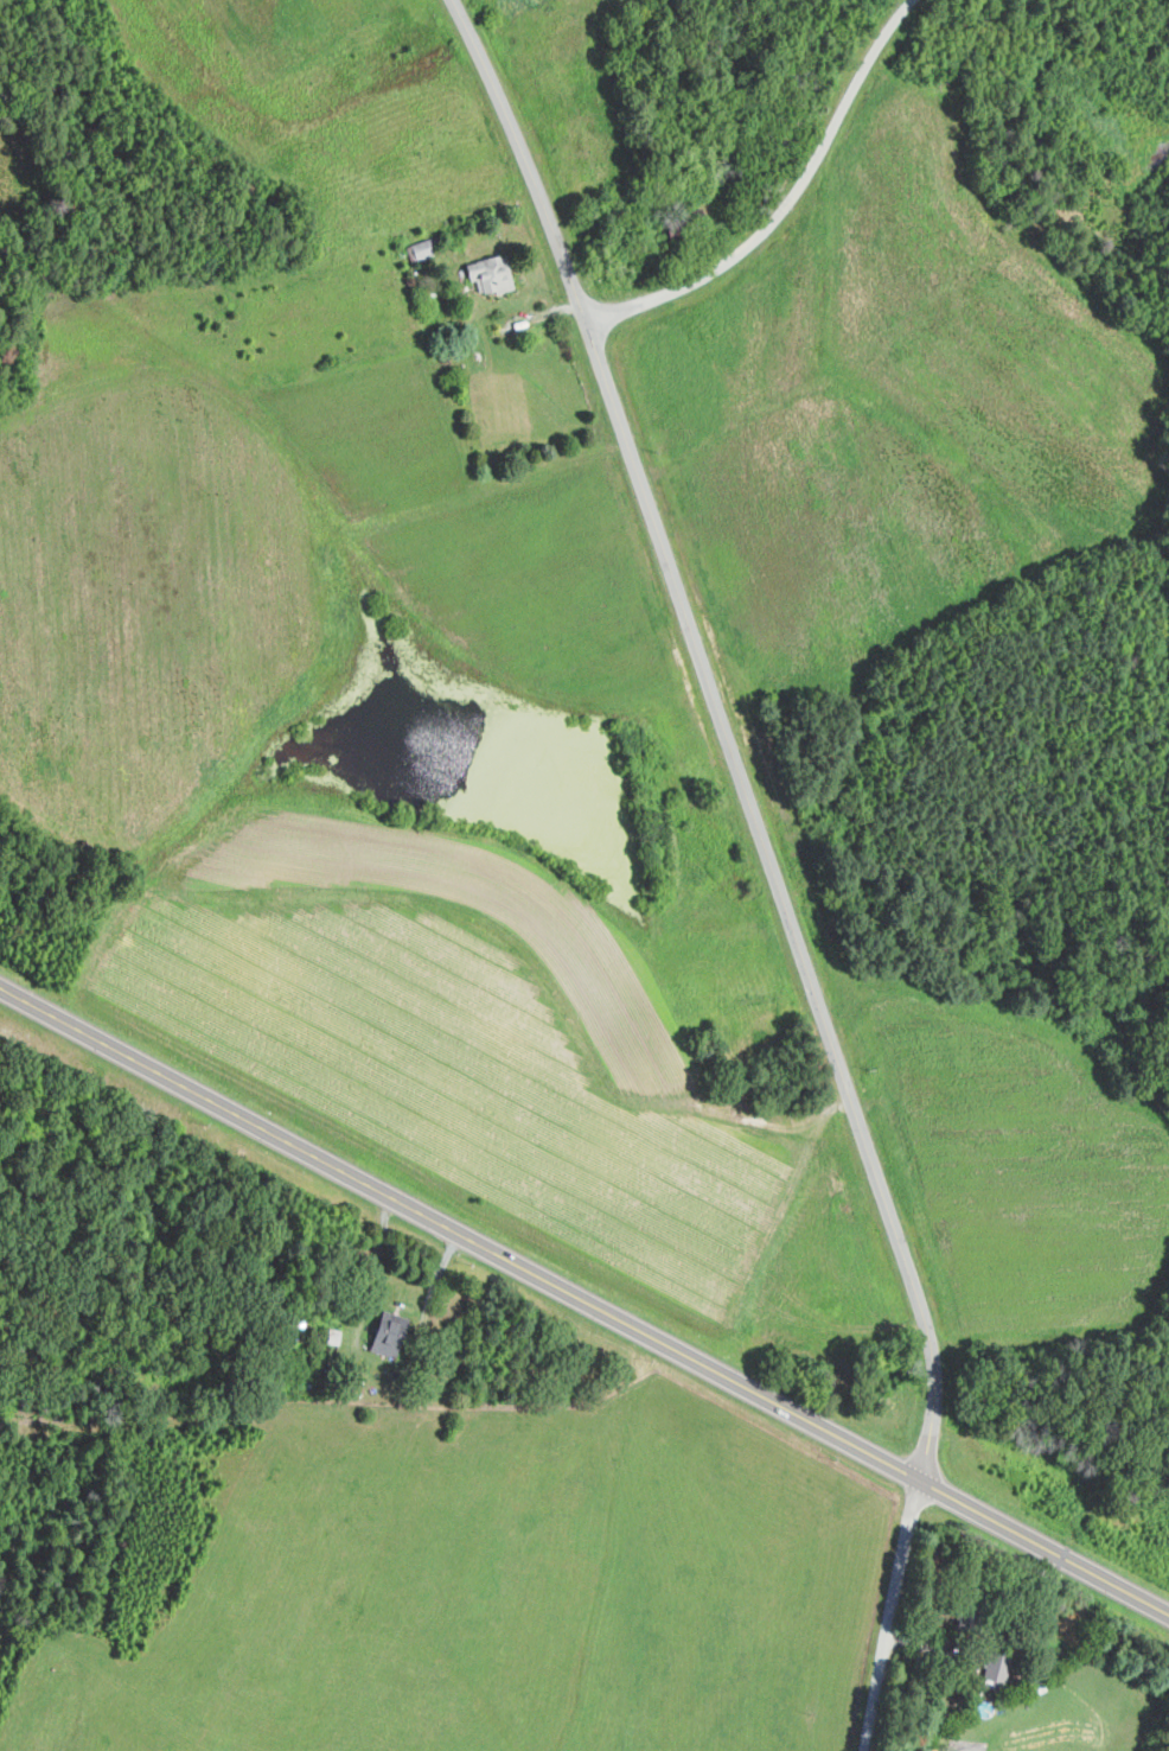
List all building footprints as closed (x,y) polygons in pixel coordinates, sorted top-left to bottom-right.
[(406,245),(412,262),(431,255),(425,238),(406,245)] [(510,287),(504,264),(497,266),(495,255),(457,264),(461,281),(472,279),(475,295),(510,287)] [(363,1347),(392,1358),(407,1318),(378,1307),(363,1347)] [(980,1678),(1002,1684),(1009,1658),(988,1652),(980,1678)]
